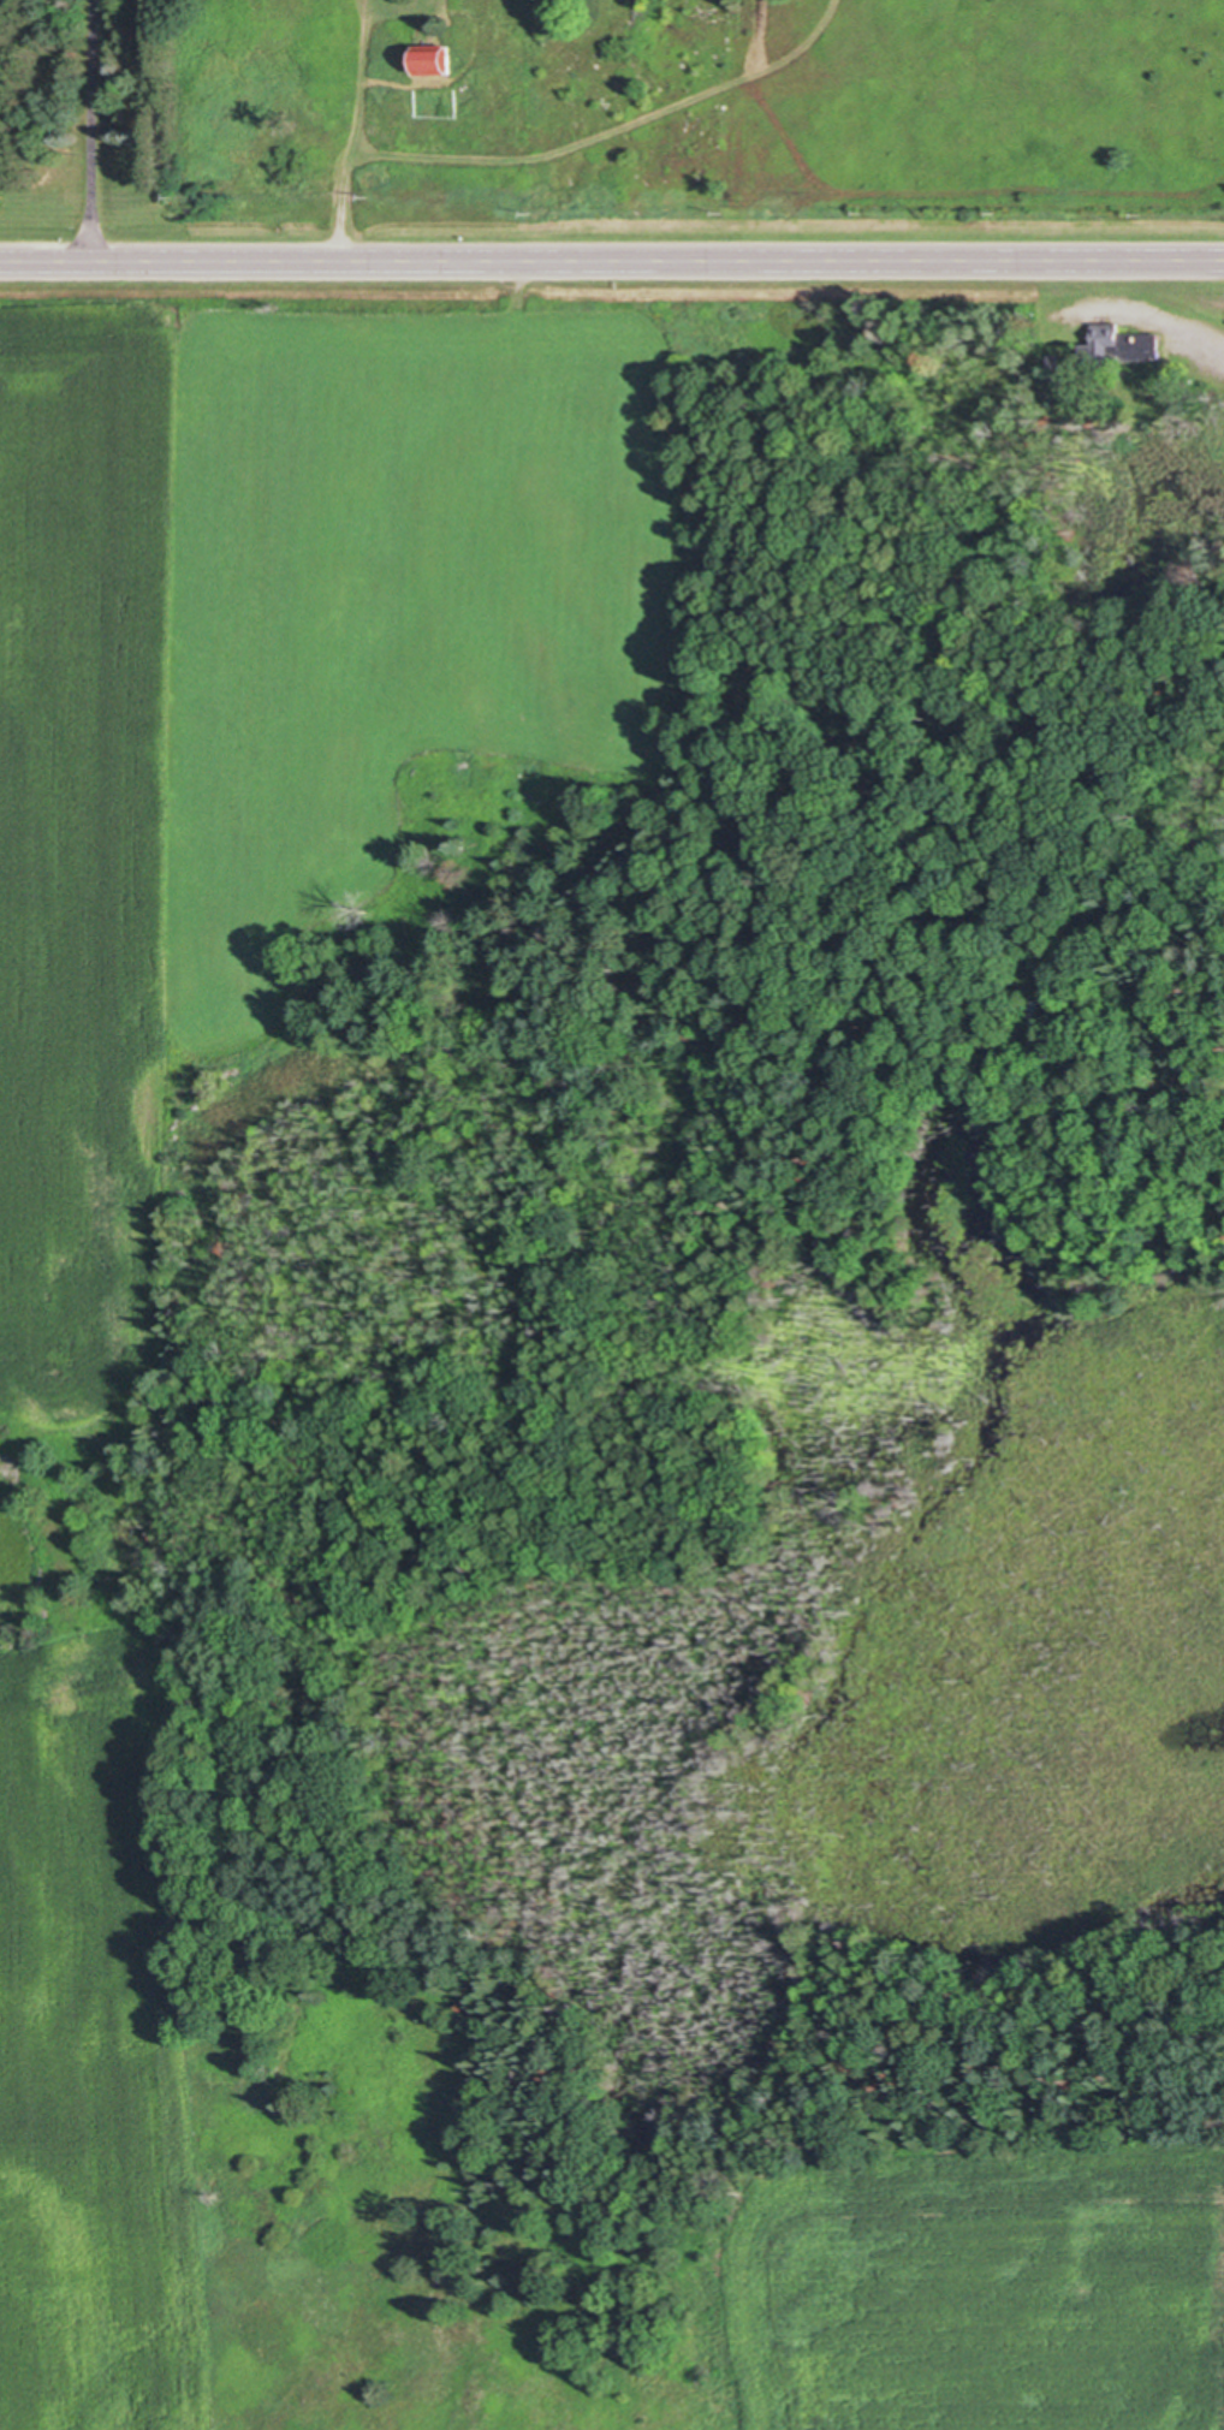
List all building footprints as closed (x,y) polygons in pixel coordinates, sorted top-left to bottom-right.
[(406,77),(444,77),(444,49),(406,49),(406,77)] [(1157,362),(1157,334),(1118,334),(1118,324),(1090,324),(1090,345),(1075,345),(1075,363),(1157,362)]
